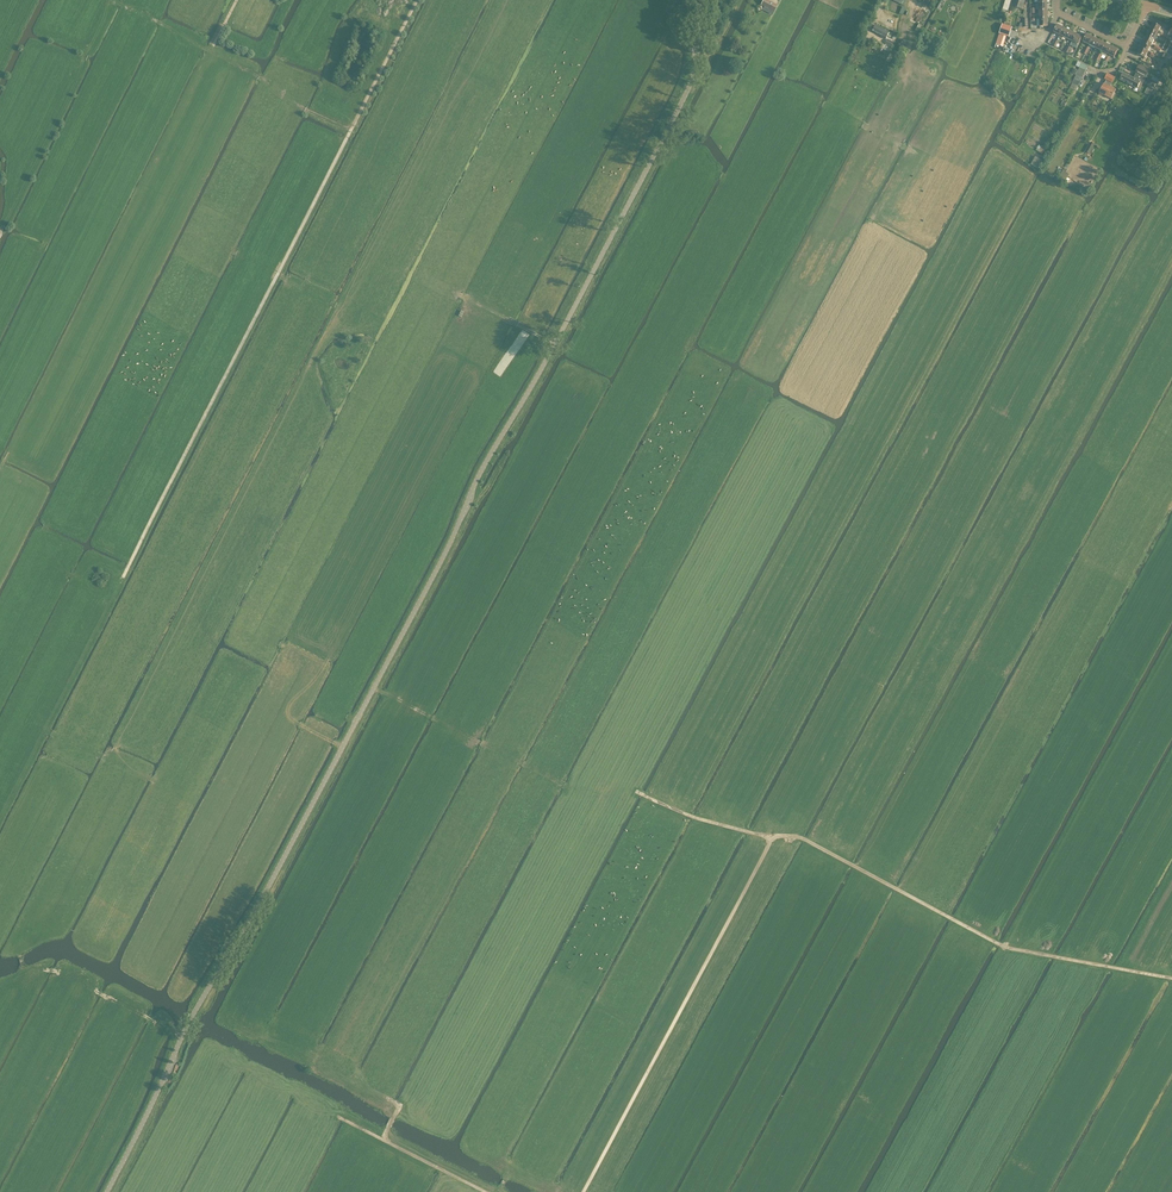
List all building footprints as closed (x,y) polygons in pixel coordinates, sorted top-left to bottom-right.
[(761,5),(771,10),(774,4),(766,0),(764,0),(761,5)] [(1003,9),(1007,11),(1011,0),(1006,0),(1003,9)] [(1013,6),(1022,9),(1025,0),(1015,0),(1013,6)] [(1039,11),(1047,10),(1047,3),(1039,3),(1039,11)] [(1039,19),(1048,18),(1047,10),(1039,11),(1039,19)] [(1040,27),(1048,26),(1048,18),(1039,19),(1040,27)] [(1154,23),(1150,29),(1158,33),(1160,34),(1161,32),(1159,31),(1161,27),(1154,23)] [(1003,24),(999,33),(1007,36),(1009,37),(1013,27),(1003,24)] [(1060,35),(1063,28),(1057,24),(1053,32),(1060,35)] [(875,25),(872,31),(881,36),(881,37),(885,39),(887,36),(890,38),(892,34),(875,25)] [(1062,39),(1063,37),(1066,38),(1070,31),(1063,28),(1060,35),(1058,38),(1062,39)] [(1154,39),(1158,33),(1150,29),(1147,35),(1154,39)] [(1072,41),(1076,34),(1070,31),(1066,38),(1072,41)] [(999,34),(996,44),(1003,47),(1007,36),(999,33),(999,34)] [(1079,45),(1082,37),(1076,34),(1072,41),(1079,45)] [(1089,45),(1093,37),(1086,34),(1083,42),(1089,45)] [(1147,35),(1144,42),(1151,45),(1154,39),(1147,35)] [(1095,48),(1099,40),(1093,37),(1089,45),(1095,48)] [(1102,51),(1105,44),(1099,40),(1095,48),(1102,51)] [(1144,42),(1141,48),(1148,52),(1151,45),(1144,42)] [(1108,54),(1112,47),(1105,44),(1102,51),(1108,54)] [(1030,60),(1039,46),(1036,45),(1027,58),(1030,60)] [(1112,47),(1108,54),(1114,57),(1118,50),(1112,47)] [(1145,58),(1148,52),(1141,48),(1137,54),(1145,58)] [(1078,62),(1076,66),(1080,68),(1086,70),(1088,66),(1082,63),(1078,62)] [(1136,72),(1137,72),(1146,77),(1150,69),(1145,66),(1144,68),(1139,66),(1136,72)] [(1140,89),(1146,77),(1137,72),(1134,79),(1123,73),(1120,79),(1140,89)] [(1112,83),(1115,78),(1108,74),(1105,79),(1112,83)] [(1111,99),(1116,90),(1104,84),(1100,93),(1111,99)] [(1152,96),(1155,88),(1149,85),(1145,93),(1152,96)] [(1093,148),(1095,144),(1091,142),(1086,152),(1089,154),(1091,151),(1093,148)] [(1045,149),(1039,145),(1036,150),(1042,154),(1045,149)] [(1036,157),(1034,159),(1024,154),(1022,158),(1031,164),(1039,169),(1043,161),(1036,157)] [(1063,171),(1058,179),(1065,182),(1069,174),(1063,171)]
